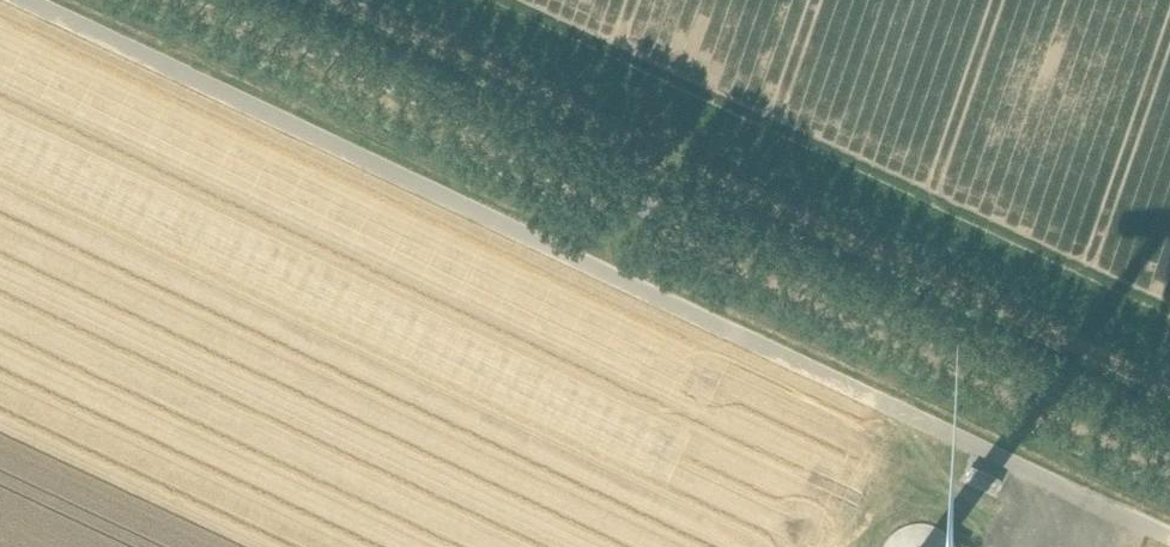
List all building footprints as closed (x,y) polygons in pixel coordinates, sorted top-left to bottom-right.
[(955,544),(954,541),(951,538),(949,535),(946,533),(944,531),(940,529),(937,527),(934,525),(930,524),(927,523),(923,523),(920,523),(916,523),(912,523),(909,524),(905,525),(902,526),(899,528),(896,530),(893,532),(890,535),(888,537),(885,540),(883,543),(882,546),(957,546),(955,544)]
